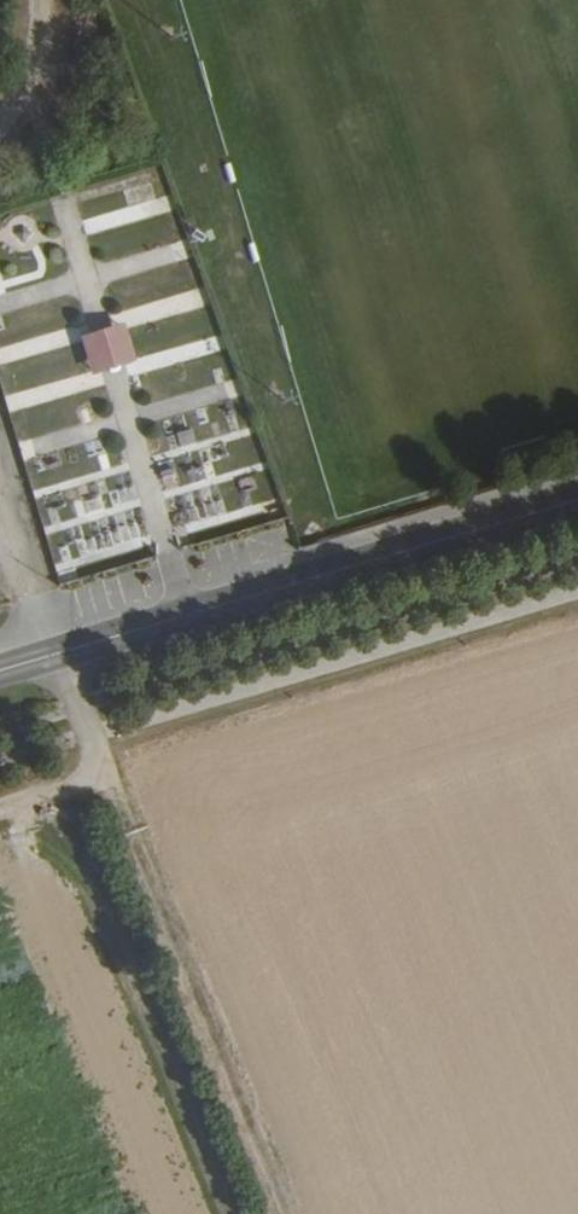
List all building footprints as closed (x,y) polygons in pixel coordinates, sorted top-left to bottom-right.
[(95,375),(138,359),(124,321),(81,337),(95,375)]
